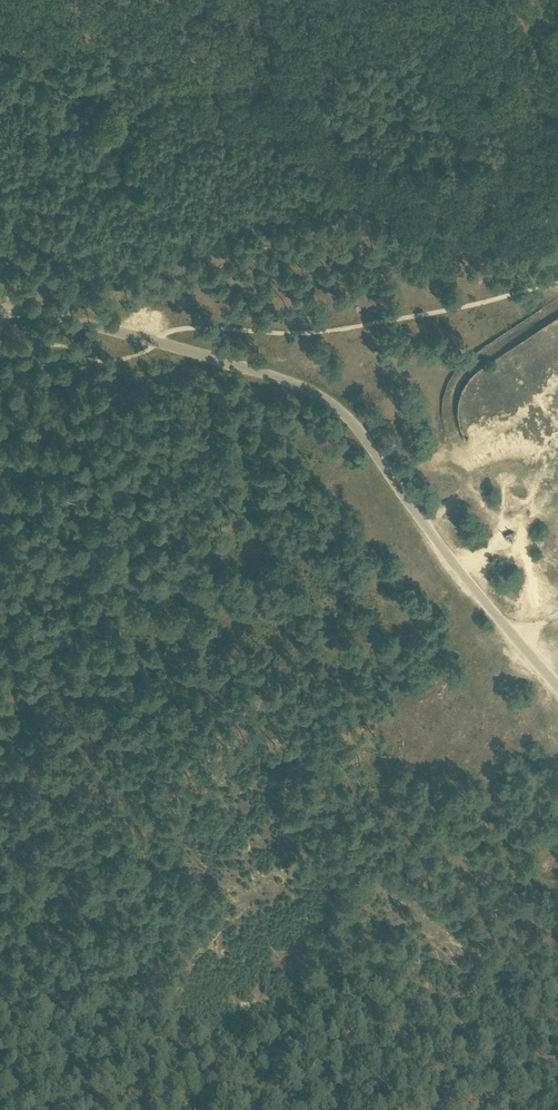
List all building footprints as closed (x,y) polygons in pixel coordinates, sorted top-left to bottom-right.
[(483,417),(483,421),(487,411),(496,411),(500,403),(500,402),(501,402),(501,396),(503,392),(495,392),(495,390),(500,379),(493,379),(492,392),(490,392),(481,388),(479,388),(474,401),(474,399),(469,410),(473,412),(473,414),(469,422),(475,423),(480,425),(483,417)] [(514,532),(505,535),(506,538),(511,542),(514,541),(515,535),(514,532)]
